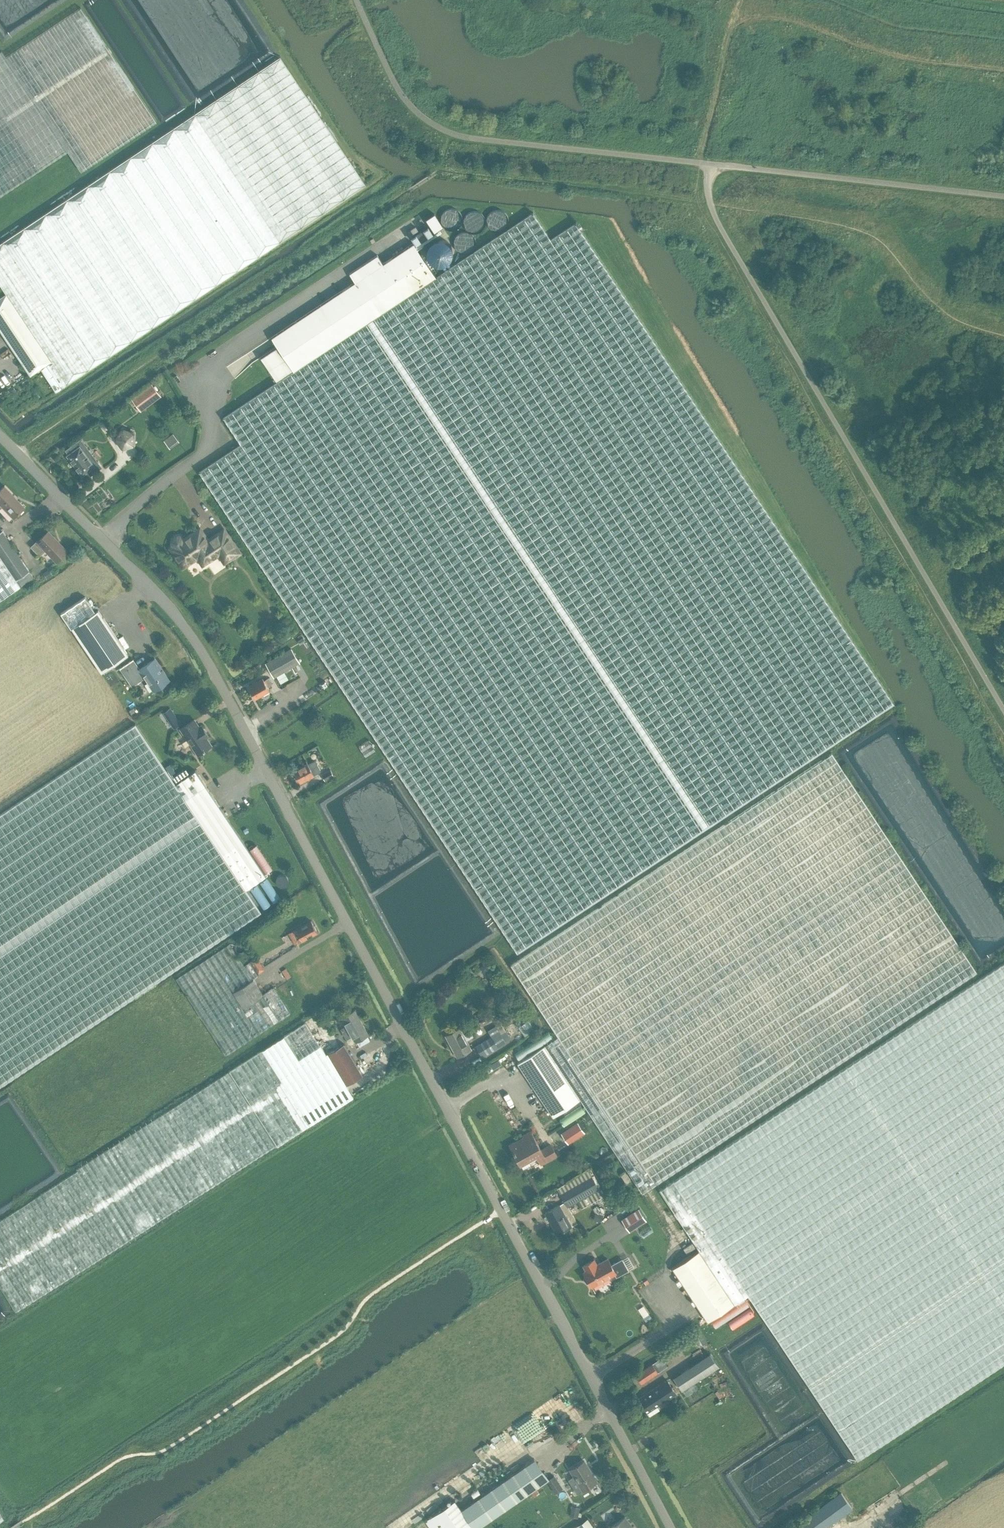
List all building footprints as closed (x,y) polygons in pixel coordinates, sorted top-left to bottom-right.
[(81,7),(6,57),(68,151),(82,171),(156,121),(81,7)] [(68,151),(6,57),(2,51),(0,52),(0,196),(68,151)] [(56,391),(366,184),(280,56),(0,243),(0,284),(6,293),(0,297),(0,330),(30,375),(41,368),(56,391)] [(272,337),(277,345),(278,346),(261,357),(277,382),(224,417),(241,444),(200,472),(306,633),(385,751),(518,952),(894,704),(576,223),(551,239),(533,212),(436,277),(413,243),(383,263),(377,255),(350,273),(355,282),(272,337)] [(443,227),(435,213),(426,219),(434,232),(443,227)] [(428,225),(411,237),(416,245),(433,234),(428,225)] [(408,231),(410,235),(418,230),(415,226),(408,231)] [(152,384),(132,399),(141,411),(161,396),(152,384)] [(122,427),(114,440),(122,451),(135,446),(135,433),(122,427)] [(81,438),(65,449),(68,453),(67,454),(82,476),(88,472),(91,475),(102,467),(81,438)] [(3,507),(14,518),(25,507),(5,486),(0,490),(0,509),(3,507)] [(178,536),(176,537),(174,538),(173,540),(173,543),(173,545),(174,546),(171,548),(175,553),(174,554),(179,561),(180,561),(183,566),(198,556),(203,564),(219,553),(225,562),(239,552),(224,530),(208,541),(200,529),(183,540),(182,539),(181,537),(178,536)] [(33,577),(2,531),(0,532),(0,599),(33,577)] [(38,541),(37,541),(31,546),(40,556),(46,550),(56,561),(67,551),(49,531),(38,541)] [(49,569),(43,573),(47,578),(53,574),(49,569)] [(86,597),(62,613),(102,673),(128,655),(99,610),(96,612),(86,597)] [(274,677),(279,674),(300,662),(292,649),(266,664),(274,677)] [(132,660),(134,659),(133,659),(120,668),(121,668),(132,684),(145,675),(149,682),(150,682),(154,688),(153,688),(154,690),(158,687),(157,686),(161,684),(162,685),(169,680),(163,671),(162,671),(159,668),(160,667),(155,659),(138,670),(132,660)] [(263,678),(248,686),(255,698),(270,690),(268,687),(272,684),(269,677),(264,680),(263,678)] [(136,706),(129,710),(132,715),(139,711),(136,706)] [(171,707),(163,712),(166,716),(173,712),(171,707)] [(211,745),(206,738),(208,736),(201,725),(199,727),(194,719),(180,728),(197,754),(211,745)] [(136,723),(0,814),(0,1086),(261,911),(246,889),(266,875),(206,785),(195,770),(176,783),(136,723)] [(376,751),(369,740),(359,746),(366,757),(376,751)] [(617,1154),(642,1192),(655,1183),(977,970),(833,752),(511,965),(558,1036),(517,1063),(553,1116),(580,1098),(617,1154)] [(308,764),(308,763),(294,771),(300,783),(314,775),(321,771),(315,761),(308,764)] [(331,769),(321,774),(325,780),(334,775),(331,769)] [(177,780),(186,774),(183,770),(174,776),(177,780)] [(311,920),(295,928),(296,929),(289,933),(295,944),(301,940),(302,941),(318,932),(311,920)] [(235,944),(235,945),(234,946),(234,947),(235,948),(235,949),(235,950),(236,950),(237,951),(238,952),(239,952),(240,952),(242,952),(242,951),(243,951),(244,950),(245,949),(245,948),(245,947),(245,946),(245,945),(245,944),(244,943),(243,942),(242,942),(241,941),(240,941),(239,941),(238,942),(237,942),(236,942),(236,943),(235,944)] [(176,978),(226,1055),(290,1012),(274,987),(263,994),(253,979),(258,976),(257,974),(264,969),(256,956),(250,960),(250,961),(244,965),(229,943),(176,978)] [(707,1321),(748,1294),(857,1460),(1003,1362),(1003,962),(659,1190),(699,1250),(672,1268),(707,1321)] [(286,968),(282,971),(287,979),(291,976),(286,968)] [(355,1009),(342,1017),(346,1026),(341,1029),(347,1038),(352,1035),(355,1042),(359,1040),(360,1042),(368,1038),(367,1035),(369,1034),(355,1009)] [(318,1015),(308,1021),(346,1084),(363,1075),(344,1043),(339,1046),(331,1032),(328,1033),(318,1015)] [(525,1036),(536,1028),(529,1019),(519,1027),(525,1036)] [(353,1096),(346,1084),(308,1021),(77,1169),(78,1170),(0,1220),(0,1286),(16,1312),(353,1096)] [(466,1024),(460,1028),(446,1035),(457,1056),(471,1049),(467,1040),(473,1037),(466,1024)] [(492,1036),(476,1046),(482,1056),(511,1039),(505,1030),(500,1033),(496,1025),(488,1030),(492,1036)] [(568,1143),(585,1131),(578,1121),(561,1132),(568,1143)] [(520,1164),(536,1155),(541,1164),(556,1155),(551,1144),(541,1150),(531,1131),(523,1135),(524,1138),(519,1141),(518,1140),(510,1145),(520,1164)] [(588,1168),(557,1188),(560,1194),(564,1202),(566,1201),(568,1206),(577,1200),(582,1208),(603,1196),(599,1188),(592,1176),(588,1168)] [(631,1180),(625,1171),(621,1174),(626,1183),(631,1180)] [(573,1215),(568,1206),(566,1201),(564,1202),(545,1213),(557,1234),(577,1223),(574,1217),(573,1215)] [(639,1208),(622,1219),(630,1231),(646,1220),(639,1208)] [(692,1242),(684,1248),(687,1253),(695,1247),(692,1242)] [(591,1286),(615,1273),(616,1276),(627,1270),(622,1259),(611,1265),(607,1258),(597,1264),(594,1259),(583,1265),(586,1270),(583,1272),(585,1274),(584,1278),(586,1282),(590,1283),(591,1286)] [(699,1328),(693,1331),(693,1332),(690,1334),(692,1338),(697,1336),(702,1345),(707,1342),(699,1328)] [(684,1338),(677,1342),(680,1346),(687,1341),(684,1338)] [(686,1396),(699,1388),(695,1381),(719,1366),(710,1353),(673,1377),(686,1396)] [(652,1363),(635,1375),(642,1384),(658,1372),(668,1366),(662,1357),(652,1364),(652,1363)] [(667,1379),(634,1401),(643,1415),(676,1393),(667,1379)] [(547,1480),(556,1493),(562,1488),(554,1476),(549,1479),(535,1459),(461,1509),(455,1500),(425,1520),(431,1527),(477,1527),(547,1480)] [(572,1476),(570,1479),(570,1481),(575,1490),(577,1490),(581,1490),(583,1489),(583,1490),(597,1481),(584,1461),(570,1469),(574,1475),(572,1476)] [(796,1526),(798,1527),(825,1527),(853,1508),(841,1493),(796,1526)] [(572,1508),(571,1516),(578,1517),(580,1510),(572,1508)] [(626,1517),(610,1527),(609,1526),(606,1527),(633,1527),(626,1517)] [(572,1527),(594,1527),(587,1518),(577,1525),(572,1527)]
